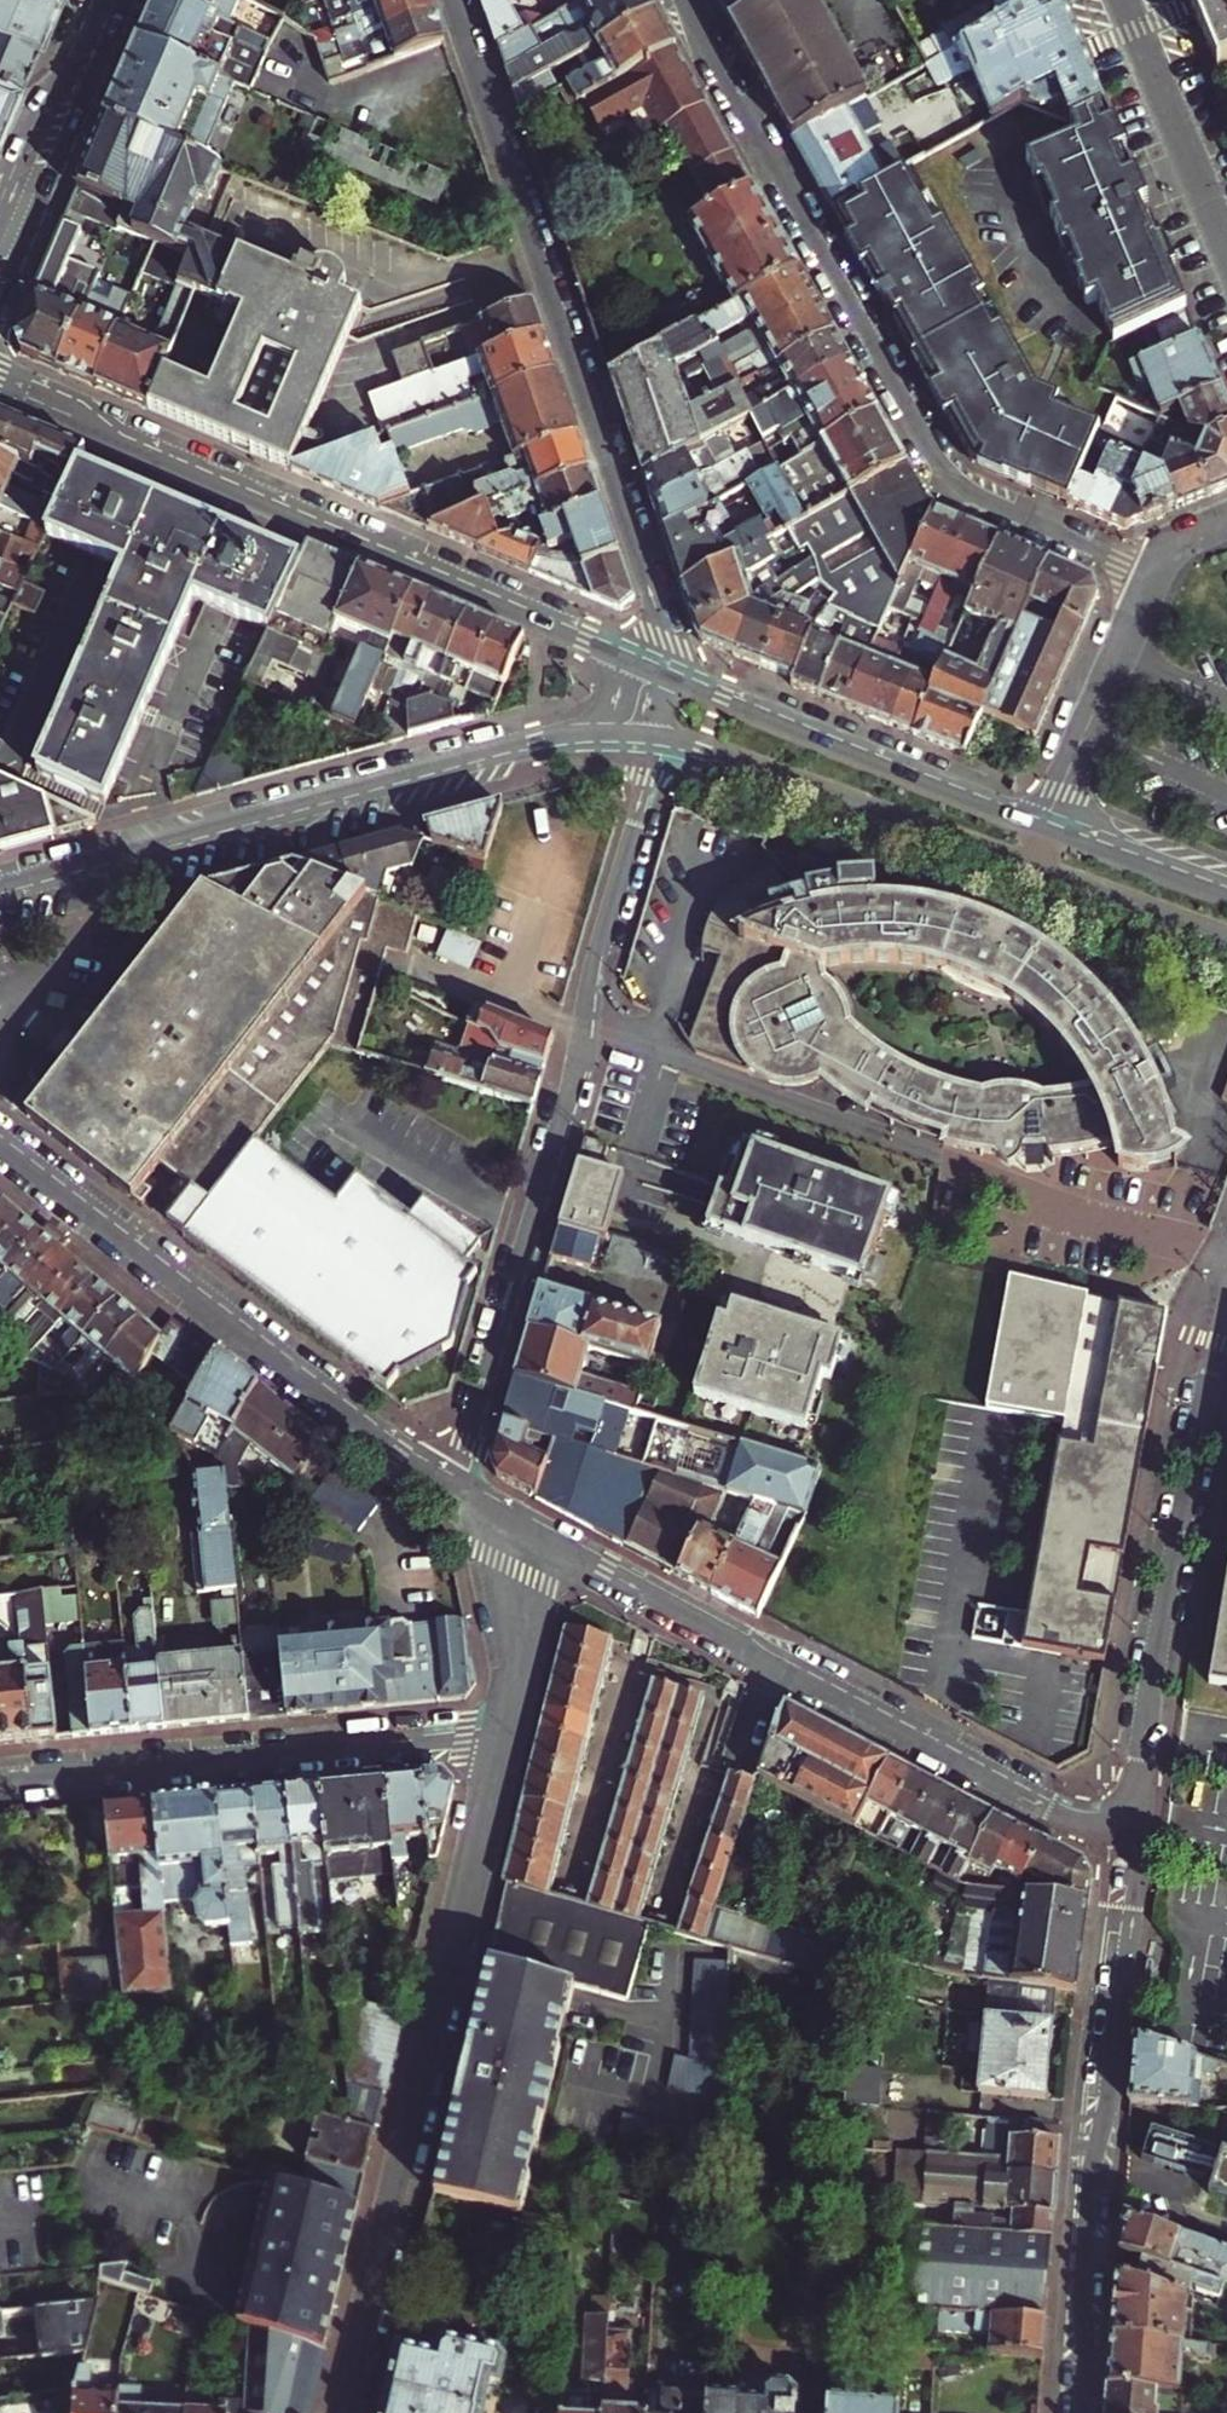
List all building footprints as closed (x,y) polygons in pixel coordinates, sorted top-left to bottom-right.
[(48,16),(10,0),(0,0),(0,49),(29,61),(48,16)] [(48,16),(55,0),(10,0),(48,16)] [(252,91),(273,41),(226,19),(188,0),(160,0),(141,43),(235,84),(252,91)] [(226,19),(233,0),(188,0),(226,19)] [(432,0),(410,0),(354,18),(357,29),(345,33),(337,36),(340,42),(320,48),(323,57),(341,51),(439,17),(432,0)] [(337,36),(345,33),(342,22),(354,18),(410,0),(324,0),(335,29),(337,36)] [(498,48),(542,23),(530,0),(481,0),(498,48)] [(650,0),(584,0),(582,1),(594,22),(573,33),(578,42),(569,46),(575,56),(577,54),(656,10),(650,0)] [(731,23),(757,9),(753,2),(757,0),(718,0),(731,23)] [(757,9),(731,23),(793,138),(846,110),(866,99),(811,0),(774,0),(757,9)] [(958,50),(1053,0),(987,0),(991,9),(916,48),(926,68),(958,50)] [(1059,0),(1053,0),(958,50),(964,65),(971,68),(994,120),(1023,104),(1069,123),(1104,109),(1059,0)] [(1190,6),(1217,72),(1226,76),(1226,0),(1187,0),(1190,6)] [(498,48),(507,73),(566,39),(569,46),(578,42),(573,33),(594,22),(582,1),(576,4),(542,23),(498,48)] [(675,46),(656,10),(577,54),(588,72),(568,83),(577,99),(588,93),(598,88),(675,46)] [(447,44),(439,17),(341,51),(347,67),(370,60),(372,69),(447,44)] [(335,29),(315,36),(317,39),(320,48),(340,42),(337,36),(335,29)] [(507,73),(513,92),(549,70),(575,56),(569,46),(566,39),(507,73)] [(108,120),(202,161),(235,84),(141,43),(107,119),(108,120)] [(704,98),(675,46),(598,88),(614,118),(644,102),(656,124),(704,98)] [(29,61),(0,49),(0,92),(13,97),(29,61)] [(560,88),(549,70),(513,92),(520,110),(560,88)] [(598,88),(588,93),(605,124),(614,118),(598,88)] [(13,97),(0,92),(0,129),(13,97)] [(733,152),(704,98),(656,124),(658,128),(666,124),(693,173),(733,152)] [(1190,314),(1104,109),(1069,123),(1076,141),(1028,162),(1065,250),(1071,248),(1082,275),(1077,277),(1089,306),(1099,302),(1117,344),(1158,327),(1190,314)] [(884,180),(846,110),(793,138),(832,208),(884,180)] [(157,242),(191,257),(179,287),(195,294),(242,315),(209,394),(163,374),(149,407),(150,408),(292,469),(327,458),(301,446),(360,306),(342,298),(347,285),(345,277),(339,270),(329,266),(319,266),(312,271),(303,267),(300,275),(295,272),(292,278),(185,229),(197,197),(208,201),(220,171),(201,162),(108,120),(78,188),(126,210),(128,210),(121,226),(157,242)] [(318,120),(304,151),(436,208),(450,174),(447,175),(318,120)] [(797,269),(733,152),(693,173),(711,205),(689,218),(735,303),(797,269)] [(982,472),(1068,504),(1082,471),(1088,460),(1094,447),(1100,432),(1056,413),(1061,400),(1037,389),(914,165),(884,180),(832,208),(982,472)] [(118,229),(120,225),(126,210),(78,188),(70,209),(118,229)] [(63,371),(85,314),(102,275),(70,261),(82,230),(64,222),(16,338),(25,356),(63,371)] [(157,242),(145,272),(178,287),(179,287),(191,257),(157,242)] [(848,361),(797,269),(735,303),(697,324),(706,341),(714,337),(718,344),(687,360),(674,366),(690,411),(716,397),(733,425),(752,413),(754,417),(784,396),(848,361)] [(179,287),(178,287),(156,344),(121,329),(98,386),(150,409),(150,408),(149,407),(163,374),(195,294),(179,287)] [(459,366),(546,335),(535,303),(447,334),(459,366)] [(85,314),(63,371),(98,386),(121,329),(85,314)] [(1159,415),(1180,406),(1222,388),(1190,314),(1158,327),(1168,350),(1130,366),(1136,382),(1143,385),(1147,385),(1159,415)] [(609,373),(643,475),(723,431),(733,425),(716,397),(690,411),(674,366),(687,360),(718,344),(714,337),(706,341),(697,324),(609,373)] [(433,375),(401,387),(366,399),(374,420),(397,411),(395,404),(401,402),(407,421),(446,407),(440,392),(464,383),(472,405),(559,374),(546,335),(459,366),(433,375)] [(391,356),(401,387),(433,375),(433,374),(420,345),(391,356)] [(878,413),(848,361),(784,396),(754,417),(782,466),(783,468),(878,413)] [(514,459),(581,436),(559,374),(472,405),(390,434),(396,450),(467,427),(471,430),(475,429),(479,432),(490,429),(492,423),(502,421),(514,459)] [(1189,429),(1207,437),(1226,428),(1226,401),(1222,388),(1180,406),(1189,429)] [(21,461),(33,466),(34,466),(38,456),(51,461),(51,467),(58,472),(56,476),(55,477),(70,483),(71,483),(77,467),(85,448),(0,413),(0,452),(21,461)] [(905,462),(878,413),(783,468),(782,466),(778,468),(805,518),(905,462)] [(643,475),(654,504),(716,468),(709,455),(730,442),(723,431),(643,475)] [(1164,475),(1177,508),(1207,496),(1192,457),(1150,439),(1145,450),(1100,432),(1094,447),(1109,453),(1164,475)] [(592,473),(581,436),(514,459),(506,461),(511,475),(475,487),(482,510),(494,506),(592,473)] [(380,438),(327,458),(292,469),(380,506),(411,495),(403,471),(397,454),(386,457),(380,438)] [(654,504),(663,532),(731,494),(727,486),(760,466),(751,449),(716,468),(654,504)] [(12,481),(16,472),(23,475),(22,477),(48,489),(45,496),(46,496),(61,502),(70,483),(55,477),(56,476),(34,466),(33,466),(21,461),(0,452),(0,476),(12,481)] [(1135,494),(1147,521),(1177,508),(1164,475),(1109,453),(1102,468),(1088,460),(1082,471),(1135,494)] [(921,492),(905,462),(805,518),(788,527),(797,544),(801,548),(807,544),(814,558),(872,527),(884,548),(826,580),(832,591),(836,598),(831,608),(840,611),(853,616),(882,629),(892,606),(933,510),(921,492)] [(56,513),(49,525),(47,531),(125,566),(36,772),(104,800),(193,593),(270,627),(299,562),(77,467),(71,483),(61,504),(56,513)] [(805,518),(778,468),(731,494),(663,532),(680,581),(770,532),(771,535),(772,534),(776,532),(777,533),(788,527),(805,518)] [(1082,471),(1068,504),(1126,529),(1147,521),(1135,494),(1082,471)] [(603,504),(592,473),(494,506),(497,516),(502,514),(503,519),(509,517),(528,511),(534,528),(541,526),(603,504)] [(470,474),(411,495),(380,506),(430,529),(482,510),(475,487),(470,474)] [(1,506),(2,504),(12,481),(0,476),(0,506),(1,506)] [(61,502),(46,496),(36,519),(49,525),(56,513),(61,502)] [(620,553),(603,504),(541,526),(544,534),(545,538),(547,544),(544,546),(541,553),(551,553),(550,546),(573,538),(580,558),(582,565),(620,553)] [(482,510),(430,529),(478,550),(499,541),(493,523),(503,519),(502,514),(497,516),(494,506),(482,510)] [(966,524),(933,510),(892,606),(898,609),(899,603),(906,607),(918,579),(938,588),(966,524)] [(998,537),(966,524),(938,588),(919,633),(925,635),(918,655),(944,666),(947,660),(952,646),(935,639),(958,583),(976,591),(998,537)] [(541,526),(534,528),(535,533),(540,536),(544,534),(541,526)] [(6,560),(15,564),(20,552),(34,558),(42,542),(35,538),(32,544),(27,541),(0,530),(0,558),(6,560)] [(680,581),(695,624),(746,607),(759,580),(753,569),(772,559),(783,553),(772,534),(771,535),(770,532),(680,581)] [(512,536),(499,541),(478,550),(534,572),(541,553),(544,546),(547,544),(545,538),(543,539),(536,547),(512,536)] [(1048,560),(998,537),(976,591),(967,612),(1004,630),(995,638),(980,674),(996,681),(1003,663),(1013,639),(1023,619),(1048,560)] [(307,543),(299,562),(270,627),(247,679),(313,710),(315,704),(344,642),(328,636),(360,566),(307,543)] [(541,553),(534,572),(623,611),(635,599),(620,553),(582,565),(580,558),(574,554),(551,553),(541,553)] [(700,640),(737,655),(755,610),(755,606),(755,603),(761,595),(801,566),(796,557),(789,560),(789,558),(776,565),(772,559),(753,569),(759,580),(746,607),(695,624),(700,640)] [(7,579),(4,585),(19,591),(22,584),(24,580),(1,570),(6,560),(0,558),(0,576),(7,579)] [(814,558),(801,566),(761,595),(755,603),(755,606),(767,610),(771,603),(777,600),(790,605),(793,597),(826,580),(814,558)] [(1093,580),(1048,560),(1023,619),(1059,634),(1066,618),(1085,626),(1098,596),(1093,580)] [(415,590),(360,566),(328,636),(344,642),(365,652),(335,718),(354,727),(373,683),(384,661),(415,590)] [(46,595),(22,584),(19,591),(13,604),(12,606),(35,617),(46,595)] [(434,599),(415,590),(384,661),(400,668),(403,660),(407,662),(434,599)] [(763,666),(795,679),(813,634),(807,632),(831,608),(836,598),(832,591),(827,601),(821,597),(813,605),(793,597),(790,605),(786,618),(782,616),(763,666)] [(13,604),(0,597),(0,616),(6,619),(12,606),(13,604)] [(414,701),(427,700),(468,613),(434,599),(407,662),(403,660),(400,668),(384,661),(373,683),(409,698),(410,698),(414,701)] [(737,655),(763,666),(782,616),(786,618),(790,605),(777,600),(771,603),(767,610),(755,606),(755,610),(737,655)] [(792,685),(823,696),(844,647),(840,645),(827,640),(840,611),(831,608),(807,632),(813,634),(795,679),(792,685)] [(493,625),(468,613),(427,700),(434,701),(439,702),(446,705),(449,706),(451,702),(453,697),(454,697),(459,700),(465,688),(493,625)] [(823,696),(848,708),(871,657),(856,652),(862,638),(877,643),(882,629),(853,616),(840,645),(844,647),(823,696)] [(1069,663),(1085,626),(1066,618),(1059,634),(1023,619),(1013,639),(1069,663)] [(525,639),(493,625),(465,688),(496,702),(525,639)] [(889,632),(882,629),(877,643),(876,646),(890,651),(900,628),(893,625),(889,632)] [(1059,687),(1069,663),(1013,639),(1003,663),(1059,687)] [(848,708),(870,717),(892,666),(871,657),(848,708)] [(965,755),(982,713),(992,689),(996,681),(980,674),(947,660),(944,666),(936,685),(915,735),(965,755)] [(1047,713),(1059,687),(1003,663),(996,681),(992,689),(1047,713)] [(870,717),(893,727),(915,676),(892,666),(870,717)] [(893,727),(915,735),(936,685),(915,676),(893,727)] [(390,743),(408,737),(408,703),(410,698),(409,698),(373,683),(354,727),(390,743)] [(1037,737),(1047,713),(992,689),(982,713),(1037,737)] [(449,706),(455,709),(459,700),(454,697),(453,697),(451,702),(449,706)] [(414,701),(410,698),(408,703),(408,737),(476,719),(471,716),(455,709),(449,706),(446,705),(439,702),(434,701),(427,700),(414,701)] [(232,756),(215,749),(194,796),(217,790),(232,756)] [(57,835),(47,797),(0,777),(0,851),(12,848),(57,835)] [(98,820),(47,797),(57,835),(99,823),(98,820)] [(428,841),(485,863),(503,805),(405,832),(428,841)] [(296,862),(388,902),(395,885),(393,878),(417,871),(428,841),(405,832),(296,862)] [(47,1090),(28,1118),(143,1207),(154,1193),(146,1186),(162,1165),(195,1191),(172,1224),(189,1237),(187,1240),(385,1391),(396,1375),(400,1378),(450,1346),(468,1289),(464,1287),(474,1273),(465,1265),(479,1245),(422,1203),(409,1220),(356,1179),(335,1206),(256,1147),(332,1046),(357,1054),(387,960),(379,958),(382,948),(410,956),(422,916),(388,902),(296,862),(204,888),(200,894),(198,892),(179,917),(47,1090)] [(1115,1142),(1121,1165),(1127,1168),(1132,1169),(1140,1171),(1145,1171),(1152,1171),(1150,1161),(1178,1152),(1177,1148),(1171,1120),(1162,1095),(1152,1072),(1139,1049),(1130,1034),(1123,1024),(1099,996),(1069,968),(1067,967),(1053,956),(1037,946),(1034,945),(1015,935),(1008,932),(1003,930),(998,928),(978,921),(976,920),(937,910),(908,905),(889,904),(887,903),(878,903),(876,902),(849,902),(836,904),(828,904),(823,905),(817,905),(773,872),(767,874),(755,878),(745,882),(739,886),(733,891),(727,897),(719,906),(714,915),(709,925),(705,937),(703,951),(720,957),(690,1044),(697,1053),(747,1072),(749,1066),(759,1074),(762,1076),(766,1078),(777,1082),(784,1084),(798,1084),(802,1083),(813,1080),(819,1076),(821,1078),(824,1080),(827,1082),(829,1084),(832,1086),(837,1090),(840,1092),(845,1095),(848,1098),(851,1100),(864,1108),(866,1110),(873,1101),(874,1101),(884,1107),(905,1117),(906,1117),(908,1119),(909,1119),(914,1121),(916,1121),(923,1125),(925,1125),(929,1127),(933,1127),(937,1129),(948,1132),(945,1142),(950,1144),(953,1145),(956,1145),(961,1147),(970,1149),(975,1149),(983,1151),(988,1151),(999,1152),(1001,1157),(1004,1161),(1006,1163),(1009,1164),(1009,1165),(1011,1164),(1012,1164),(1015,1162),(1018,1161),(1020,1159),(1024,1153),(1026,1148),(1028,1147),(1046,1146),(1048,1145),(1050,1153),(1065,1153),(1071,1152),(1082,1151),(1086,1150),(1092,1149),(1097,1147),(1102,1146),(1115,1142)] [(30,1078),(47,1090),(179,917),(163,905),(30,1078)] [(440,930),(426,925),(421,939),(436,943),(440,930)] [(476,969),(487,941),(465,932),(453,928),(442,955),(476,969)] [(510,1022),(501,1052),(545,1066),(553,1039),(510,1022)] [(427,1075),(533,1107),(545,1066),(501,1052),(499,1051),(491,1039),(465,1026),(457,1052),(467,1055),(464,1067),(432,1057),(427,1075)] [(612,1145),(588,1137),(581,1159),(604,1167),(612,1145)] [(895,1205),(741,1143),(708,1226),(862,1286),(895,1205)] [(1046,1146),(1028,1147),(1031,1172),(1048,1170),(1046,1146)] [(1178,1152),(1150,1161),(1152,1171),(1159,1170),(1165,1169),(1167,1168),(1173,1166),(1177,1164),(1180,1162),(1178,1152)] [(561,1228),(551,1260),(591,1271),(601,1237),(607,1239),(628,1175),(604,1167),(581,1159),(572,1156),(552,1225),(561,1228)] [(0,1206),(0,1246),(22,1220),(2,1203),(0,1206)] [(22,1220),(0,1246),(0,1282),(40,1235),(22,1220)] [(40,1235),(0,1282),(0,1311),(4,1315),(27,1289),(59,1252),(68,1241),(47,1225),(40,1235)] [(59,1252),(27,1289),(36,1298),(10,1328),(0,1320),(0,1321),(0,1342),(7,1346),(26,1324),(38,1310),(76,1267),(59,1252)] [(94,1282),(76,1267),(38,1310),(49,1320),(37,1334),(26,1324),(7,1346),(29,1358),(37,1348),(62,1319),(94,1282)] [(1087,1296),(1010,1278),(987,1409),(1052,1421),(1063,1423),(1029,1615),(1010,1612),(1004,1645),(1023,1649),(1022,1650),(1093,1663),(1105,1665),(1114,1616),(1135,1504),(1146,1438),(1164,1340),(1168,1317),(1087,1296)] [(115,1300),(94,1282),(62,1319),(74,1330),(49,1359),(37,1348),(29,1358),(53,1372),(59,1365),(78,1344),(115,1300)] [(664,1325),(543,1288),(531,1328),(591,1346),(667,1370),(679,1331),(664,1325)] [(138,1320),(115,1300),(78,1344),(88,1353),(72,1371),(59,1365),(53,1372),(80,1387),(92,1373),(106,1356),(138,1320)] [(701,1397),(809,1425),(825,1372),(835,1375),(847,1334),(734,1304),(729,1320),(720,1317),(701,1397)] [(159,1338),(138,1320),(106,1356),(120,1369),(109,1388),(92,1373),(80,1387),(121,1410),(151,1353),(159,1338)] [(171,1321),(159,1338),(151,1353),(196,1388),(207,1368),(216,1355),(171,1321)] [(531,1328),(516,1375),(635,1412),(642,1390),(584,1371),(591,1346),(531,1328)] [(258,1387),(216,1355),(207,1368),(196,1388),(172,1432),(216,1459),(258,1387)] [(635,1412),(516,1375),(503,1420),(543,1434),(557,1438),(554,1447),(551,1456),(569,1462),(567,1468),(582,1473),(584,1474),(596,1450),(667,1474),(710,1487),(755,1501),(805,1517),(822,1470),(635,1412)] [(323,1438),(258,1387),(216,1459),(209,1471),(225,1469),(227,1491),(242,1489),(239,1467),(252,1447),(300,1485),(323,1438)] [(540,1443),(543,1434),(503,1420),(498,1436),(524,1449),(528,1439),(540,1443)] [(543,1434),(540,1443),(554,1447),(557,1438),(543,1434)] [(549,1462),(524,1449),(498,1436),(491,1461),(497,1475),(537,1496),(549,1462)] [(537,1496),(627,1546),(667,1474),(596,1450),(584,1474),(582,1473),(567,1468),(569,1462),(551,1456),(549,1462),(537,1496)] [(197,1592),(225,1589),(237,1588),(227,1491),(225,1469),(209,1471),(195,1472),(200,1534),(192,1535),(197,1592)] [(627,1546),(672,1570),(678,1557),(681,1558),(685,1552),(678,1548),(710,1487),(667,1474),(627,1546)] [(672,1570),(709,1591),(755,1501),(710,1487),(678,1548),(685,1552),(681,1558),(678,1557),(672,1570)] [(755,1501),(709,1591),(757,1617),(760,1611),(805,1517),(755,1501)] [(1208,1683),(1226,1687),(1226,1570),(1208,1683)] [(77,1587),(41,1591),(45,1626),(80,1622),(77,1587)] [(237,1588),(225,1589),(225,1597),(211,1599),(213,1624),(240,1622),(237,1588)] [(0,1652),(0,1745),(57,1740),(45,1626),(41,1591),(18,1593),(23,1650),(0,1652)] [(137,1650),(122,1652),(130,1732),(165,1728),(159,1664),(152,1599),(144,1600),(145,1611),(140,1611),(134,1619),(137,1650)] [(285,1638),(281,1638),(288,1716),(384,1706),(382,1682),(416,1679),(411,1625),(406,1626),(402,1621),(393,1622),(389,1628),(309,1635),(305,1630),(287,1632),(285,1638)] [(566,1629),(560,1651),(608,1662),(613,1641),(566,1629)] [(242,1642),(243,1655),(249,1720),(288,1716),(281,1638),(242,1642)] [(64,1659),(72,1738),(130,1732),(122,1652),(122,1645),(71,1650),(64,1659)] [(560,1651),(555,1671),(604,1683),(608,1662),(560,1651)] [(431,1659),(437,1701),(466,1698),(477,1685),(473,1654),(431,1659)] [(243,1655),(179,1661),(184,1727),(249,1720),(243,1655)] [(179,1661),(159,1664),(165,1728),(184,1727),(179,1661)] [(555,1671),(550,1691),(598,1704),(604,1683),(555,1671)] [(653,1683),(644,1715),(670,1722),(679,1690),(653,1683)] [(679,1690),(670,1722),(694,1729),(704,1697),(679,1690)] [(550,1691),(546,1712),(594,1724),(598,1704),(550,1691)] [(867,1808),(891,1761),(783,1704),(776,1714),(757,1779),(856,1830),(857,1825),(867,1808)] [(546,1712),(540,1735),(588,1747),(594,1724),(546,1712)] [(644,1715),(634,1747),(661,1754),(670,1722),(644,1715)] [(670,1722),(661,1754),(684,1761),(694,1729),(670,1722)] [(540,1735),(534,1759),(582,1770),(588,1747),(540,1735)] [(634,1747),(626,1779),(651,1786),(661,1754),(634,1747)] [(661,1754),(651,1786),(676,1793),(684,1761),(661,1754)] [(534,1759),(529,1779),(577,1791),(582,1770),(534,1759)] [(889,1820),(914,1773),(891,1761),(867,1808),(873,1812),(865,1829),(857,1825),(856,1830),(878,1841),(880,1837),(889,1820)] [(746,1813),(757,1779),(730,1772),(719,1805),(746,1813)] [(899,1853),(911,1831),(936,1785),(914,1773),(889,1820),(896,1823),(887,1840),(880,1837),(878,1841),(899,1853)] [(442,1775),(422,1777),(428,1837),(430,1862),(437,1861),(455,1787),(442,1775)] [(404,1838),(428,1837),(422,1777),(382,1780),(391,1866),(406,1865),(404,1838)] [(529,1779),(524,1799),(572,1811),(577,1791),(529,1779)] [(626,1779),(617,1811),(643,1818),(651,1786),(626,1779)] [(392,1876),(391,1866),(382,1780),(319,1787),(327,1881),(392,1876)] [(928,1868),(940,1847),(966,1801),(936,1785),(911,1831),(922,1837),(910,1859),(928,1868)] [(651,1786),(643,1818),(668,1826),(676,1793),(651,1786)] [(332,1931),(327,1881),(319,1787),(287,1790),(301,1934),(332,1931)] [(266,1938),(301,1934),(287,1790),(252,1794),(260,1868),(266,1938)] [(244,1869),(260,1868),(252,1794),(219,1797),(231,1928),(232,1947),(251,1946),(244,1869)] [(208,1929),(231,1928),(219,1797),(154,1804),(165,1906),(192,1903),(198,1909),(198,1921),(208,1929)] [(524,1799),(520,1819),(567,1832),(572,1811),(524,1799)] [(940,1847),(973,1863),(997,1817),(966,1801),(940,1847)] [(174,1999),(165,1906),(154,1804),(105,1808),(109,1847),(113,1893),(143,1891),(146,1920),(117,1922),(121,1964),(124,2003),(174,1999)] [(736,1844),(746,1813),(719,1805),(710,1836),(736,1844)] [(89,1850),(109,1847),(105,1808),(85,1810),(89,1850)] [(617,1811),(608,1844),(634,1851),(643,1818),(617,1811)] [(995,1873),(1019,1828),(997,1817),(973,1863),(966,1877),(970,1879),(976,1870),(992,1878),(995,1873)] [(643,1818),(634,1851),(658,1858),(668,1826),(643,1818)] [(520,1819),(514,1841),(562,1852),(567,1832),(520,1819)] [(1016,1893),(1026,1876),(1044,1842),(1019,1828),(995,1873),(1015,1884),(1010,1893),(1016,1893)] [(726,1876),(736,1844),(710,1836),(700,1868),(726,1876)] [(514,1841),(509,1862),(557,1873),(562,1852),(514,1841)] [(1082,1862),(1044,1842),(1026,1876),(1061,1899),(1088,1903),(1091,1879),(1082,1862)] [(608,1844),(599,1877),(625,1883),(634,1851),(608,1844)] [(634,1851),(625,1883),(649,1891),(658,1858),(634,1851)] [(503,1883),(506,1883),(550,1896),(557,1873),(509,1862),(503,1883)] [(716,1907),(726,1876),(700,1868),(690,1900),(716,1907)] [(599,1877),(589,1908),(616,1915),(625,1883),(599,1877)] [(506,1883),(489,1962),(564,1983),(576,1987),(627,2002),(649,1925),(640,1923),(616,1915),(589,1908),(580,1905),(561,1899),(550,1896),(506,1883)] [(625,1883),(616,1915),(640,1923),(649,1891),(625,1883)] [(996,1912),(988,1978),(1055,1987),(1076,1991),(1088,1903),(1061,1899),(1016,1893),(1010,1893),(987,1890),(984,1910),(996,1912)] [(564,1891),(561,1899),(580,1905),(582,1897),(564,1891)] [(706,1941),(716,1907),(690,1900),(680,1933),(706,1941)] [(652,1913),(649,1925),(670,1931),(674,1919),(652,1913)] [(730,1962),(696,1961),(693,2059),(679,2059),(670,2089),(691,2095),(725,2096),(730,1962)] [(564,1983),(489,1962),(486,1975),(434,2196),(510,2214),(518,2177),(525,2179),(534,2143),(526,2141),(532,2118),(542,2121),(553,2072),(542,2070),(548,2047),(556,2049),(564,2008),(558,2007),(561,1996),(564,1983)] [(67,2009),(124,2003),(121,1964),(63,1968),(67,2009)] [(1055,1987),(988,1978),(985,2018),(967,2018),(965,2055),(982,2056),(979,2094),(1046,2098),(1050,2039),(1055,1987)] [(341,2003),(343,2025),(395,2037),(401,2017),(341,2003)] [(343,2025),(345,2046),(392,2057),(395,2037),(343,2025)] [(1216,2064),(1135,2039),(1130,2102),(1196,2107),(1198,2085),(1192,2084),(1193,2072),(1212,2078),(1216,2064)] [(345,2046),(347,2066),(387,2075),(392,2057),(345,2046)] [(347,2066),(349,2089),(381,2096),(387,2075),(347,2066)] [(846,2066),(843,2099),(876,2102),(879,2068),(846,2066)] [(349,2089),(352,2126),(373,2132),(381,2096),(349,2089)] [(311,2143),(307,2163),(362,2177),(373,2132),(352,2126),(318,2117),(312,2135),(316,2136),(314,2144),(311,2143)] [(1013,2132),(1012,2137),(1043,2139),(1044,2122),(1010,2119),(1010,2125),(1013,2132)] [(1151,2128),(1141,2159),(1213,2180),(1209,2193),(1226,2198),(1226,2149),(1226,2152),(1151,2128)] [(1012,2137),(1010,2159),(1010,2172),(1057,2177),(1061,2141),(1043,2139),(1012,2137)] [(863,2178),(841,2177),(840,2197),(908,2202),(908,2204),(926,2207),(956,2208),(1054,2216),(1057,2177),(1010,2172),(1010,2159),(896,2151),(893,2185),(863,2183),(863,2178)] [(307,2163),(299,2189),(356,2203),(362,2177),(307,2163)] [(235,2321),(250,2326),(321,2349),(324,2336),(356,2203),(299,2189),(269,2181),(238,2307),(235,2321)] [(908,2204),(907,2227),(925,2229),(926,2207),(908,2204)] [(956,2208),(955,2231),(1053,2239),(1054,2216),(956,2208)] [(1126,2216),(1122,2226),(1126,2228),(1119,2250),(1145,2258),(1176,2268),(1181,2250),(1201,2256),(1200,2258),(1226,2267),(1226,2249),(1126,2216)] [(902,2311),(958,2317),(1045,2323),(1053,2239),(955,2231),(925,2229),(907,2227),(902,2311)] [(1176,2268),(1145,2258),(1138,2281),(1188,2297),(1192,2284),(1198,2286),(1197,2289),(1226,2299),(1226,2285),(1176,2268)] [(126,2265),(99,2268),(98,2279),(150,2296),(154,2282),(123,2273),(126,2265)] [(1195,2300),(1188,2297),(1138,2281),(1116,2274),(1111,2335),(1185,2342),(1187,2314),(1194,2313),(1195,2300)] [(98,2304),(36,2309),(40,2358),(85,2354),(98,2304)] [(561,2412),(602,2412),(607,2332),(608,2316),(588,2315),(585,2384),(590,2389),(589,2397),(561,2395),(561,2412)] [(1045,2323),(958,2317),(957,2336),(991,2338),(990,2355),(1044,2358),(1045,2323)] [(244,2412),(309,2412),(321,2349),(250,2326),(245,2401),(244,2412)] [(607,2332),(602,2412),(628,2412),(631,2333),(607,2332)] [(1213,2344),(1185,2342),(1111,2335),(1107,2383),(1155,2388),(1180,2389),(1183,2348),(1193,2348),(1198,2355),(1212,2356),(1213,2344)] [(384,2412),(482,2412),(489,2382),(500,2386),(505,2363),(499,2353),(447,2341),(437,2349),(435,2358),(399,2351),(384,2412)] [(934,2351),(900,2349),(899,2370),(934,2372),(934,2351)] [(77,2391),(75,2412),(118,2412),(118,2406),(119,2398),(90,2396),(91,2374),(81,2372),(77,2391)] [(1155,2388),(1107,2383),(1106,2412),(1155,2412),(1152,2411),(1155,2388)] [(709,2397),(709,2412),(796,2412),(797,2394),(790,2387),(771,2387),(764,2393),(764,2396),(745,2395),(742,2397),(742,2399),(709,2397)] [(46,2396),(48,2412),(75,2412),(77,2391),(46,2396)] [(644,2412),(709,2412),(709,2397),(646,2394),(644,2412)] [(46,2396),(0,2400),(0,2412),(48,2412),(46,2396)] [(186,2410),(186,2412),(244,2412),(245,2401),(220,2400),(220,2412),(186,2410)] [(827,2412),(897,2412),(897,2405),(828,2400),(827,2412)]
